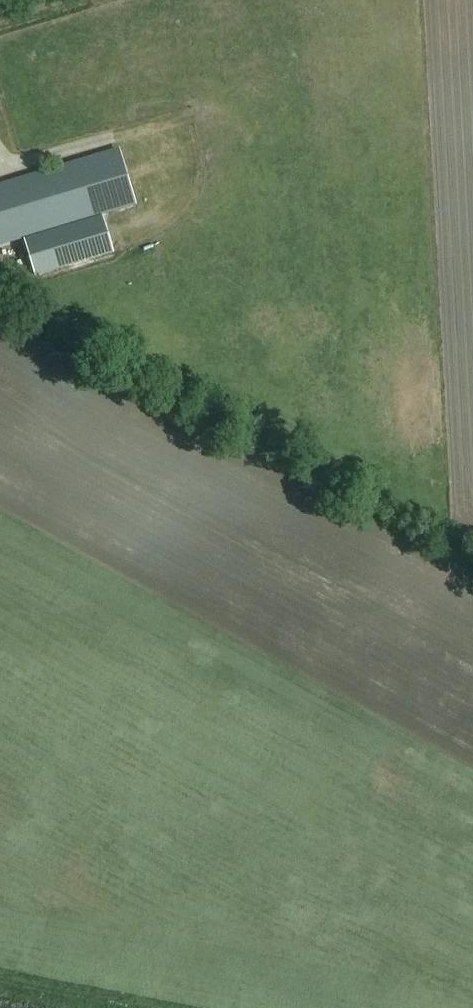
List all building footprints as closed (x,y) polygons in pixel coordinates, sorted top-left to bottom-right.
[(136,204),(121,150),(0,186),(0,244),(136,204)] [(102,217),(24,241),(25,242),(36,278),(114,254),(113,251),(107,231),(104,221),(102,217)] [(9,295),(15,286),(0,276),(0,290),(9,295)]
